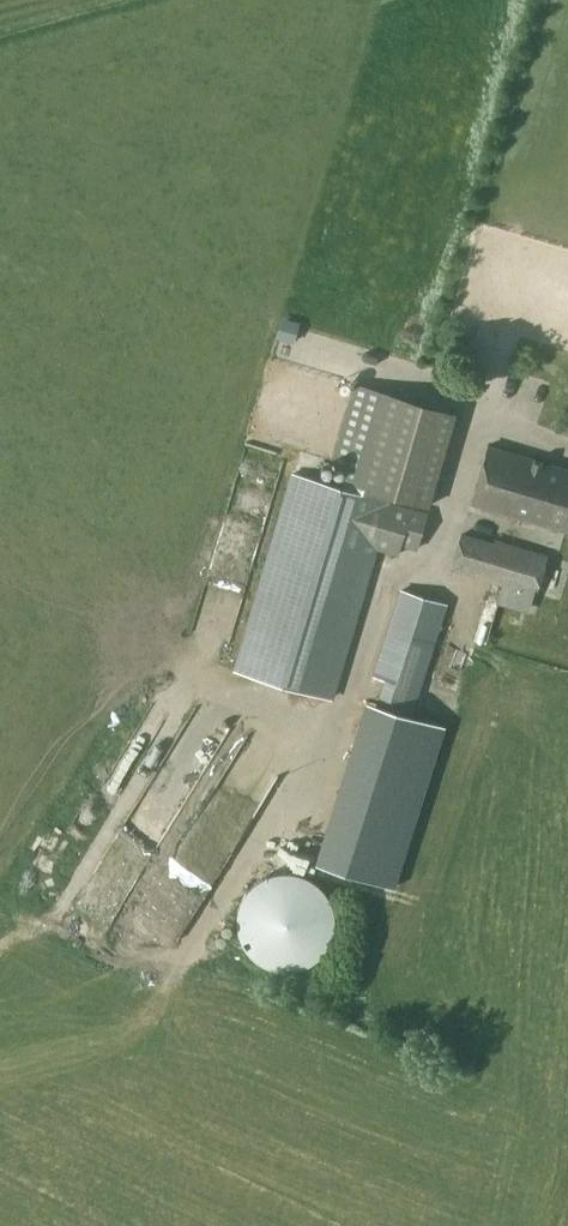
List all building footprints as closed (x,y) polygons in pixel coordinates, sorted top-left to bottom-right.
[(429,505),(456,414),(355,383),(335,448),(353,454),(345,479),(429,505)] [(488,446),(471,502),(567,531),(567,470),(488,446)] [(427,513),(293,473),(235,668),(333,697),(376,549),(413,559),(427,513)] [(495,541),(495,543),(462,534),(452,568),(536,593),(547,557),(495,541)] [(446,605),(401,591),(375,675),(420,689),(446,605)] [(460,615),(486,627),(491,616),(465,604),(460,615)] [(230,779),(222,796),(258,812),(266,795),(230,779)] [(322,962),(313,961),(312,977),(293,975),(295,959),(256,955),(253,981),(319,987),(322,962)]
